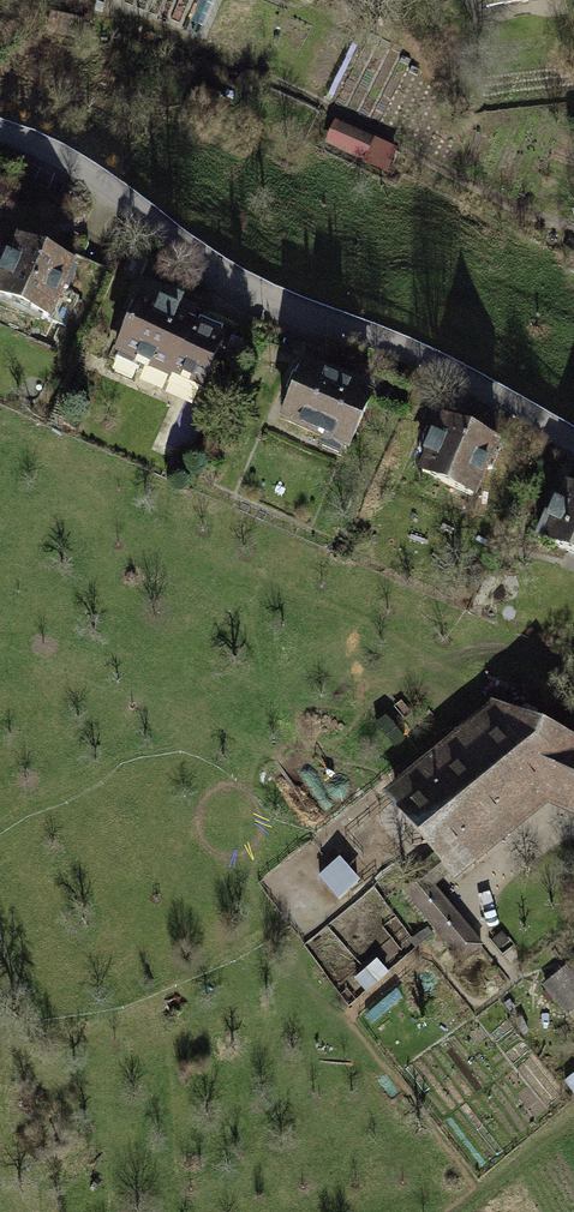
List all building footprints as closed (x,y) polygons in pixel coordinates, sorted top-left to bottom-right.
[(390,170),(400,148),(341,122),(331,143),(390,170)] [(11,237),(0,262),(0,296),(47,317),(61,287),(66,289),(75,270),(69,267),(71,264),(11,237)] [(175,298),(158,291),(152,306),(138,301),(113,356),(198,394),(223,339),(216,337),(219,329),(200,321),(197,327),(189,324),(196,308),(182,302),(175,298)] [(370,397),(304,368),(281,418),(323,436),(319,445),(339,453),(342,445),(348,448),(370,397)] [(497,441),(440,416),(415,471),(472,497),(497,441)] [(567,486),(559,505),(553,502),(537,538),(544,541),(554,545),(573,554),(573,489),(567,486)] [(394,797),(440,853),(451,867),(553,783),(573,792),(573,745),(497,711),(394,797)] [(419,870),(431,884),(451,867),(440,853),(419,870)] [(324,878),(342,900),(360,886),(341,863),(324,878)] [(481,945),(431,884),(419,870),(399,886),(461,961),(481,945)] [(377,888),(331,926),(378,984),(424,946),(377,888)] [(543,986),(561,1008),(573,997),(573,968),(570,963),(543,986)]
